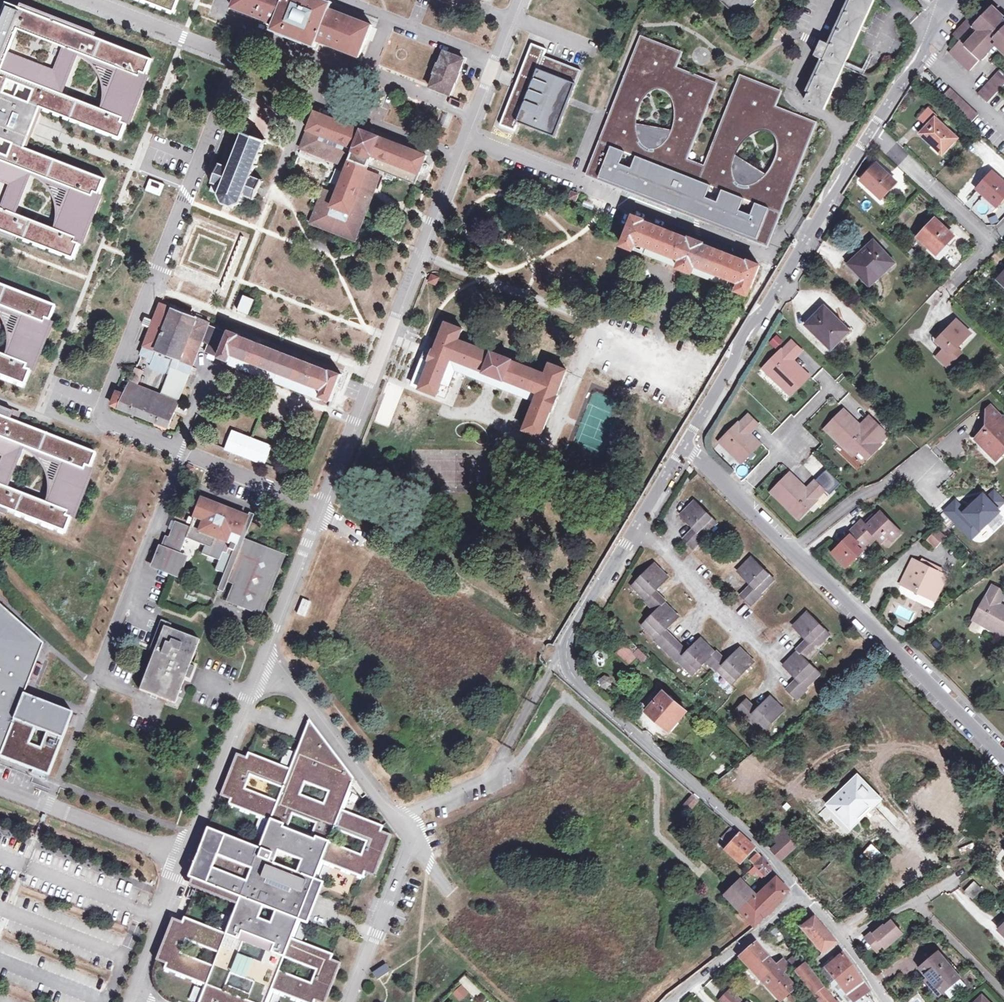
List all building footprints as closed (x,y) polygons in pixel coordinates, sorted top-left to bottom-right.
[(174,13),(179,0),(141,0),(174,13)] [(232,8),(274,25),(272,31),(284,35),(283,37),(303,44),(304,43),(315,48),(318,42),(360,58),(373,26),(351,17),(330,9),(333,3),(324,0),(235,0),(232,8)] [(740,19),(757,0),(720,0),(740,19)] [(841,73),(843,69),(845,66),(854,46),(870,9),(875,0),(852,0),(831,45),(822,41),(815,55),(825,60),(823,64),(841,73)] [(949,52),(970,70),(995,43),(1003,51),(1003,18),(986,2),(956,35),(960,39),(949,52)] [(0,20),(0,181),(11,185),(9,198),(4,208),(0,207),(0,234),(16,240),(17,236),(74,259),(80,244),(76,242),(78,238),(85,241),(101,199),(94,196),(95,192),(100,194),(106,179),(25,147),(41,108),(121,139),(127,124),(122,122),(124,118),(131,121),(147,79),(140,76),(141,72),(146,74),(152,59),(95,37),(96,33),(22,4),(20,8),(7,3),(0,20)] [(708,81),(703,78),(676,68),(682,53),(642,38),(601,142),(588,175),(597,179),(609,148),(624,154),(625,152),(638,157),(637,159),(700,184),(705,170),(686,163),(717,84),(711,82),(708,81)] [(514,89),(500,125),(515,131),(518,123),(555,138),(581,71),(544,56),(547,50),(532,44),(519,77),(524,79),(519,91),(514,89)] [(431,87),(451,95),(456,82),(457,83),(461,73),(460,73),(465,60),(445,52),(440,64),(439,64),(437,69),(435,74),(436,75),(431,87)] [(841,73),(823,64),(806,101),(825,110),(841,73)] [(978,93),(984,100),(987,102),(1003,84),(1003,73),(1000,69),(978,93)] [(781,213),(816,123),(775,108),(782,92),(742,77),(705,170),(700,184),(710,188),(711,185),(723,190),(722,193),(743,201),(744,199),(757,204),(756,206),(768,210),(756,242),(763,245),(777,211),(781,213)] [(941,97),(970,124),(978,115),(949,88),(941,97)] [(927,127),(921,133),(920,134),(931,143),(929,145),(940,155),(957,138),(935,118),(937,116),(929,108),(919,119),(925,125),(927,127)] [(325,189),(312,223),(356,240),(364,219),(381,176),(368,171),(370,166),(416,184),(427,155),(374,134),(374,133),(371,132),(369,131),(369,132),(316,112),(302,148),(324,156),(325,153),(350,163),(338,194),(325,189)] [(927,127),(925,125),(919,131),(921,133),(927,127)] [(214,185),(211,191),(217,193),(219,196),(221,195),(223,202),(222,204),(224,205),(225,203),(232,206),(232,209),(235,208),(235,206),(241,203),(242,205),(244,204),(251,207),(254,201),(255,201),(255,200),(257,201),(258,199),(256,198),(263,183),(264,183),(264,182),(263,181),(264,180),(262,179),(262,181),(253,177),(252,177),(256,167),(258,168),(259,166),(257,165),(261,156),(262,156),(263,155),(261,154),(265,144),(267,145),(268,143),(267,143),(267,142),(266,141),(267,140),(266,139),(265,141),(246,133),(247,132),(245,131),(245,132),(244,132),(243,133),(242,135),(243,136),(240,145),(238,144),(237,147),(239,147),(235,156),(234,156),(233,158),(234,158),(231,168),(221,165),(222,164),(221,163),(220,164),(219,164),(218,166),(219,166),(213,181),(212,181),(211,182),(213,183),(212,184),(214,185)] [(176,146),(172,155),(190,162),(193,153),(176,146)] [(609,148),(597,179),(756,242),(768,210),(756,206),(752,216),(739,211),(743,201),(722,193),(718,202),(706,198),(710,188),(700,184),(637,159),(633,169),(620,164),(624,154),(609,148)] [(879,198),(895,182),(876,164),(860,180),(879,198)] [(999,209),(1003,203),(1003,182),(993,172),(977,190),(999,209)] [(288,191),(286,198),(292,200),(295,194),(288,191)] [(573,214),(563,212),(561,221),(570,223),(573,214)] [(635,216),(623,246),(633,250),(637,241),(648,245),(644,254),(693,274),(727,287),(730,278),(741,282),(738,291),(748,295),(760,266),(749,261),(749,263),(704,245),(704,244),(690,238),(690,239),(645,222),(646,220),(635,216)] [(917,237),(936,254),(953,235),(934,218),(917,237)] [(850,264),(870,285),(893,263),(874,242),(850,264)] [(436,286),(439,277),(430,274),(427,283),(436,286)] [(24,386),(31,370),(25,368),(27,364),(34,367),(49,328),(42,325),(44,321),(49,323),(55,307),(0,285),(0,307),(23,315),(12,344),(19,347),(14,359),(0,353),(0,377),(24,386)] [(245,296),(239,311),(249,314),(255,300),(245,296)] [(173,367),(190,374),(203,341),(209,325),(210,322),(197,317),(196,319),(175,311),(176,309),(161,303),(141,354),(173,367)] [(832,350),(847,333),(836,322),(838,321),(825,307),(807,325),(832,350)] [(952,355),(958,348),(971,334),(957,321),(937,341),(945,348),(936,357),(948,368),(957,359),(952,355)] [(431,360),(420,388),(437,395),(448,367),(451,358),(485,371),(484,372),(505,380),(506,379),(539,392),(536,401),(525,429),(541,436),(551,411),(553,412),(558,397),(557,396),(567,369),(551,363),(546,374),(513,361),(513,359),(493,351),(492,353),(459,340),(463,330),(449,323),(446,323),(435,350),(434,350),(430,360),(431,360)] [(229,332),(209,325),(203,341),(209,344),(206,351),(231,361),(230,364),(321,399),(322,397),(331,401),(342,374),(332,370),(331,371),(240,335),(240,334),(230,330),(229,332)] [(776,335),(769,344),(776,349),(783,341),(776,335)] [(770,377),(772,375),(792,395),(809,377),(795,364),(794,365),(791,362),(801,351),(792,342),(781,354),(780,353),(764,370),(770,377)] [(963,353),(958,348),(952,355),(957,359),(963,353)] [(451,358),(448,367),(536,401),(539,392),(506,379),(505,380),(484,372),(485,371),(451,358)] [(167,397),(178,402),(190,374),(173,367),(164,390),(169,393),(167,397)] [(136,368),(129,383),(138,386),(144,371),(136,368)] [(169,426),(178,402),(167,397),(138,386),(129,383),(125,396),(118,393),(113,405),(169,426)] [(990,406),(984,412),(983,427),(988,427),(988,431),(983,431),(975,439),(989,452),(994,447),(1001,454),(1003,450),(1003,418),(1003,416),(1002,417),(990,406)] [(6,516),(8,510),(65,533),(71,518),(66,516),(68,512),(75,515),(91,473),(84,470),(86,466),(91,468),(97,454),(10,420),(13,412),(0,407),(0,457),(2,458),(1,472),(0,474),(0,513),(6,516)] [(847,447),(846,448),(853,455),(869,439),(868,438),(879,426),(870,418),(860,428),(857,425),(858,425),(844,411),(828,428),(847,447)] [(728,449),(729,448),(744,462),(760,445),(752,437),(751,438),(749,435),(759,425),(749,416),(738,427),(737,426),(721,442),(728,449)] [(234,430),(226,449),(266,464),(273,446),(234,430)] [(989,452),(996,460),(1003,452),(1003,450),(1001,454),(994,447),(989,452)] [(793,511),(792,512),(798,519),(814,503),(813,502),(825,490),(816,481),(806,492),(803,489),(804,489),(790,475),(774,492),(793,511)] [(966,513),(955,501),(945,512),(964,532),(973,524),(981,531),(999,514),(996,508),(1003,502),(1003,500),(996,489),(987,498),(984,495),(966,513)] [(248,517),(202,499),(191,527),(175,521),(169,538),(166,536),(154,566),(173,574),(184,544),(187,538),(205,545),(202,554),(220,561),(218,566),(216,570),(225,574),(223,578),(227,580),(227,582),(234,584),(229,600),(262,613),(285,555),(244,539),(240,538),(248,517)] [(681,515),(696,530),(685,541),(694,550),(705,539),(703,537),(709,532),(707,531),(716,522),(695,501),(681,515)] [(882,512),(876,518),(868,526),(865,524),(862,521),(849,534),(852,537),(842,546),(841,545),(833,552),(847,566),(877,537),(882,542),(888,536),(893,541),(902,532),(882,512)] [(254,514),(250,513),(248,517),(240,538),(244,539),(253,519),(254,514)] [(868,526),(876,518),(874,515),(865,524),(868,526)] [(928,538),(936,545),(944,537),(937,530),(928,538)] [(887,547),(893,541),(888,536),(882,542),(887,547)] [(191,546),(184,544),(173,574),(180,576),(189,552),(191,546)] [(738,571),(753,585),(741,597),(751,606),(762,594),(761,593),(766,588),(765,586),(773,578),(752,557),(738,571)] [(914,561),(903,585),(910,589),(911,586),(928,594),(938,573),(921,565),(914,561)] [(923,561),(921,565),(938,573),(939,573),(941,570),(923,561)] [(653,633),(651,634),(657,640),(656,641),(677,662),(679,661),(684,666),(686,665),(694,673),(706,661),(716,672),(718,670),(724,676),(725,675),(734,683),(755,661),(740,648),(726,662),(701,638),(686,653),(665,631),(679,617),(654,592),(669,577),(655,564),(634,585),(642,593),(641,595),(646,600),(645,602),(656,613),(645,624),(653,633)] [(939,573),(938,573),(928,594),(926,596),(935,601),(947,577),(939,573)] [(477,590),(467,585),(462,592),(472,598),(477,590)] [(911,586),(910,589),(926,596),(928,594),(911,586)] [(983,624),(1003,635),(1003,608),(1001,607),(1001,608),(997,606),(1003,593),(993,587),(986,601),(985,600),(973,621),(982,626),(983,624)] [(310,602),(303,599),(298,614),(306,616),(310,602)] [(37,772),(47,776),(71,713),(22,694),(42,643),(0,605),(0,758),(37,772)] [(794,626),(809,640),(783,665),(799,681),(788,691),(798,701),(808,690),(807,689),(813,683),(811,681),(819,673),(807,661),(818,649),(816,647),(821,642),(820,640),(829,633),(807,612),(794,626)] [(200,640),(164,627),(141,690),(176,703),(200,640)] [(625,645),(634,654),(639,649),(630,640),(625,645)] [(603,650),(592,654),(598,668),(608,664),(603,650)] [(606,690),(613,681),(603,674),(597,684),(606,690)] [(671,730),(687,712),(664,692),(648,711),(671,730)] [(746,720),(748,719),(754,724),(755,723),(764,732),(785,710),(771,696),(756,711),(745,699),(735,710),(746,720)] [(702,723),(707,717),(697,708),(692,714),(702,723)] [(355,781),(311,723),(292,771),(250,754),(249,759),(239,755),(222,797),(232,801),(230,806),(272,822),(261,851),(210,831),(191,879),(195,880),(192,887),(193,888),(192,890),(239,908),(228,936),(187,920),(185,924),(174,920),(158,962),(168,966),(167,970),(208,986),(202,1001),(269,1001),(273,991),(301,1001),(329,1001),(343,964),(333,961),(335,956),(293,939),(300,921),(309,925),(317,905),(325,885),(316,881),(323,863),(332,867),(365,879),(367,875),(377,878),(393,836),(383,832),(385,828),(343,811),(355,781)] [(829,805),(849,825),(866,808),(868,810),(872,807),(875,809),(882,802),(858,777),(829,805)] [(397,789),(393,784),(388,789),(392,793),(397,789)] [(691,811),(700,800),(693,795),(684,805),(691,811)] [(741,863),(754,849),(740,835),(731,828),(722,838),(726,842),(723,847),(741,863)] [(800,843),(791,833),(789,834),(783,828),(774,835),(781,842),(772,849),(781,859),(800,843)] [(765,876),(771,870),(769,866),(762,858),(759,854),(751,861),(765,876)] [(761,892),(773,880),(769,875),(756,887),(761,892)] [(724,895),(755,927),(761,922),(766,918),(769,914),(775,908),(784,896),(788,892),(776,879),(757,897),(740,880),(732,888),(724,895)] [(973,900),(983,889),(975,881),(965,891),(973,900)] [(804,927),(825,952),(835,943),(814,918),(804,927)] [(886,948),(903,933),(893,920),(886,926),(885,925),(875,933),(873,931),(866,938),(878,951),(885,946),(886,948)] [(765,944),(769,940),(765,935),(761,939),(765,944)] [(789,994),(790,994),(797,1001),(807,1001),(777,966),(775,967),(761,951),(763,950),(757,942),(740,957),(781,1001),(789,994)] [(931,976),(944,991),(960,978),(939,953),(921,968),(929,977),(931,976)] [(821,972),(830,984),(835,980),(852,999),(855,1001),(868,993),(870,992),(860,979),(861,978),(843,954),(821,972)] [(814,996),(824,989),(815,978),(805,964),(803,966),(794,956),(787,962),(814,996)] [(387,964),(373,973),(378,979),(392,971),(387,964)] [(830,984),(821,972),(815,978),(824,989),(830,984)] [(942,993),(944,991),(931,976),(929,977),(942,993)] [(830,984),(845,1001),(848,1001),(852,999),(835,980),(830,984)] [(462,986),(456,993),(461,998),(468,991),(462,986)] [(824,989),(814,996),(819,1001),(835,1001),(824,989)] [(720,1000),(722,1001),(740,1001),(741,1001),(730,991),(720,1000)] [(855,1001),(876,1001),(877,1001),(868,993),(855,1001)] [(907,1001),(925,1001),(918,993),(907,1001)]
